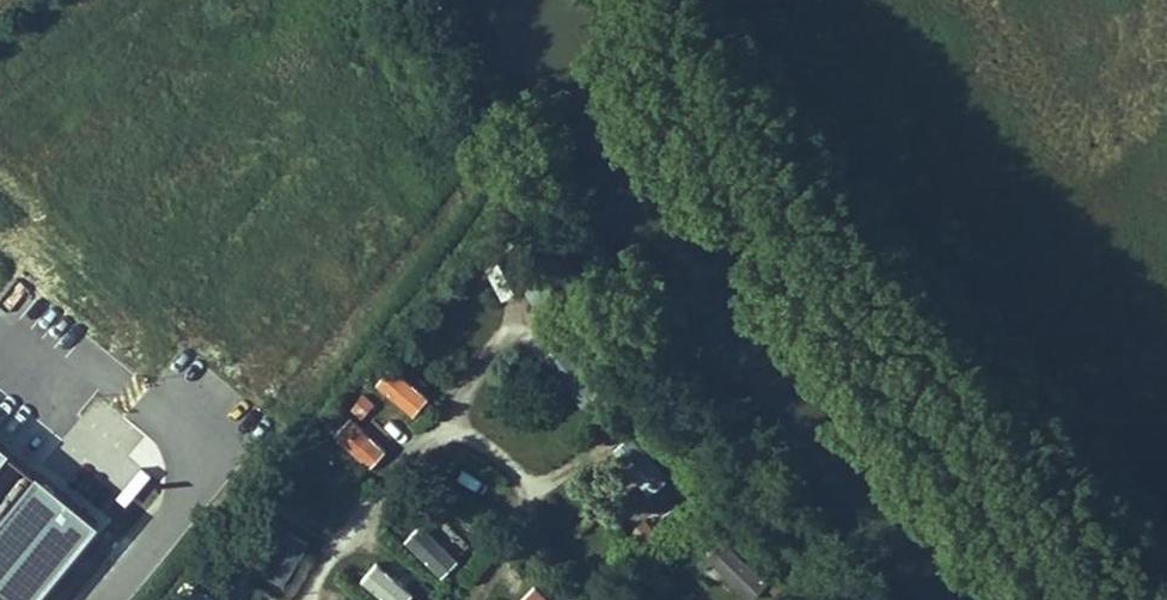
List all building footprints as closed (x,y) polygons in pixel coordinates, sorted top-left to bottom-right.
[(413,415),(430,395),(392,364),(375,384),(413,415)] [(369,467),(387,449),(351,415),(334,432),(369,467)] [(615,450),(644,495),(667,480),(637,435),(615,450)] [(423,522),(405,539),(441,575),(459,557),(423,522)] [(281,593),(309,541),(287,529),(259,581),(281,593)] [(721,537),(705,557),(755,598),(771,578),(721,537)] [(360,579),(383,599),(421,599),(377,560),(360,579)] [(535,584),(520,599),(552,599),(535,584)] [(203,587),(194,599),(223,599),(203,587)]
